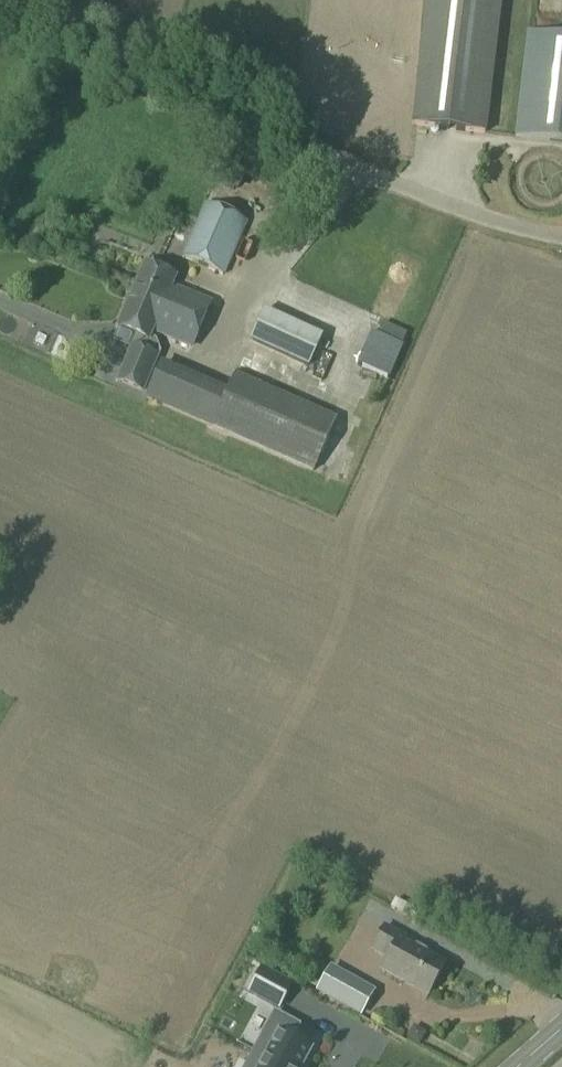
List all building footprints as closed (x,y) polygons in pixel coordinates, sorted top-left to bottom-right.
[(412,127),(485,135),(500,0),(426,0),(412,127)] [(514,137),(561,143),(561,35),(526,31),(514,137)] [(205,206),(184,260),(225,276),(246,223),(205,206)] [(144,264),(118,326),(137,334),(118,380),(142,390),(159,350),(155,339),(149,336),(152,330),(191,347),(210,303),(171,286),(174,277),(144,264)] [(265,314),(251,345),(308,370),(322,340),(265,314)] [(32,316),(27,330),(41,335),(46,321),(32,316)] [(161,360),(144,397),(213,429),(232,393),(228,391),(161,360)] [(232,393),(213,429),(310,475),(334,423),(237,373),(228,391),(232,393)] [(384,927),(372,949),(388,958),(382,969),(428,996),(444,967),(403,944),(406,939),(384,927)] [(363,1011),(375,990),(332,967),(321,987),(363,1011)] [(290,986),(261,971),(249,994),(278,1010),(290,986)] [(273,1063),(280,1066),(311,1066),(318,1055),(287,1038),(273,1063)]
